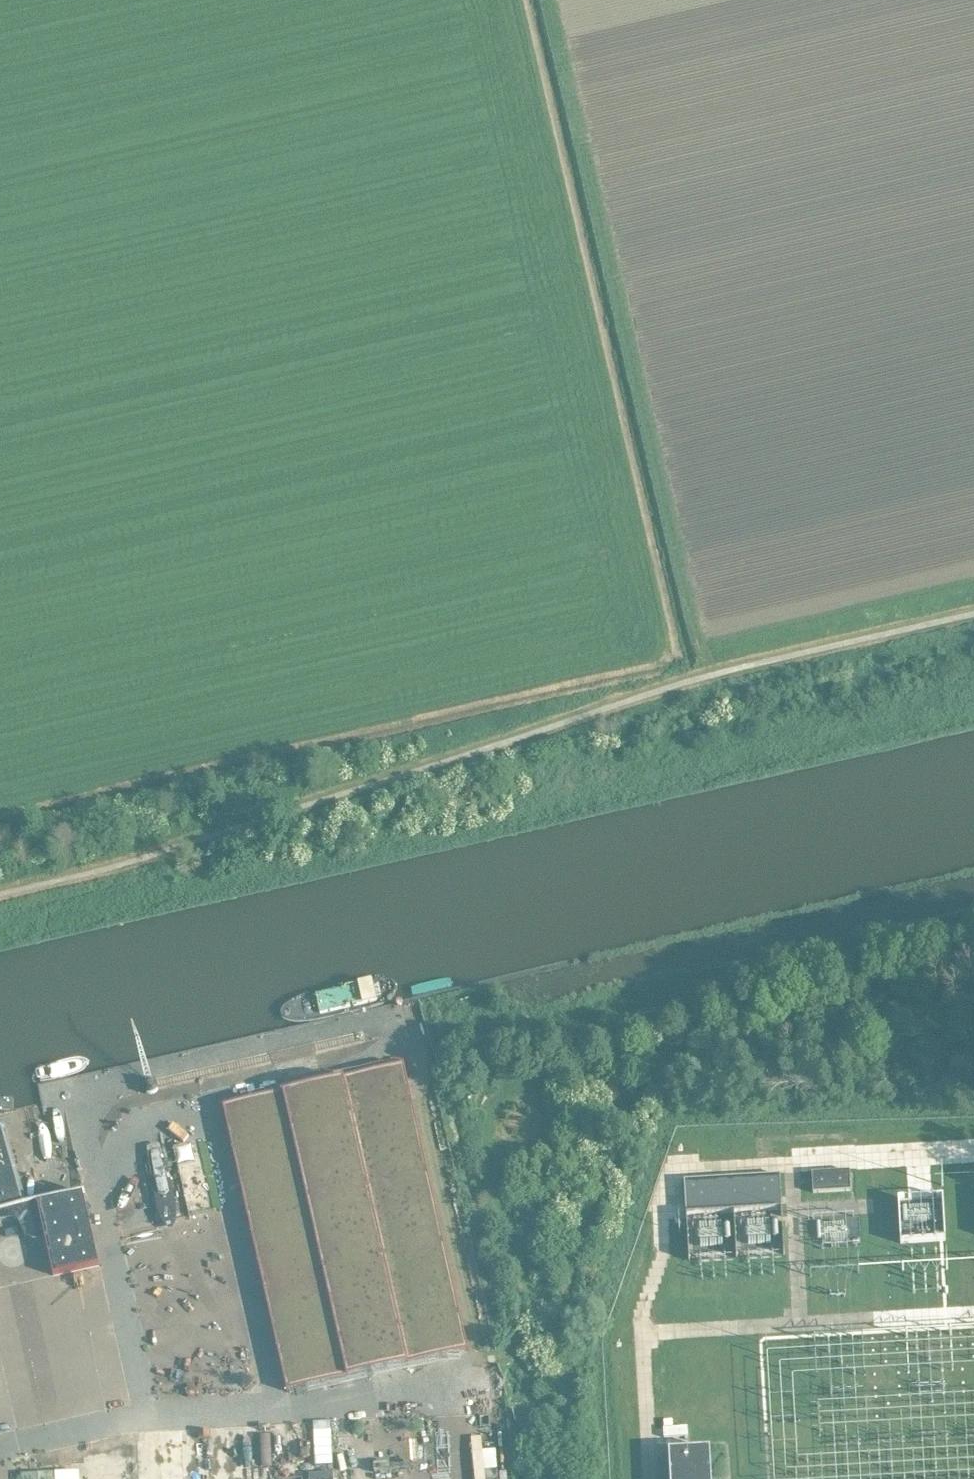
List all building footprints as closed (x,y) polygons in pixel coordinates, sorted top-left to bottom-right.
[(404,1065),(221,1106),(286,1391),(468,1350),(404,1065)] [(23,1205),(3,1129),(0,1130),(0,1210),(23,1205)] [(812,1192),(850,1190),(849,1170),(811,1172),(812,1192)] [(685,1180),(687,1215),(783,1210),(781,1175),(685,1180)] [(83,1193),(36,1203),(52,1275),(99,1264),(83,1193)] [(45,1363),(55,1387),(94,1371),(83,1346),(45,1363)] [(708,1450),(669,1452),(671,1478),(710,1478),(708,1450)]
